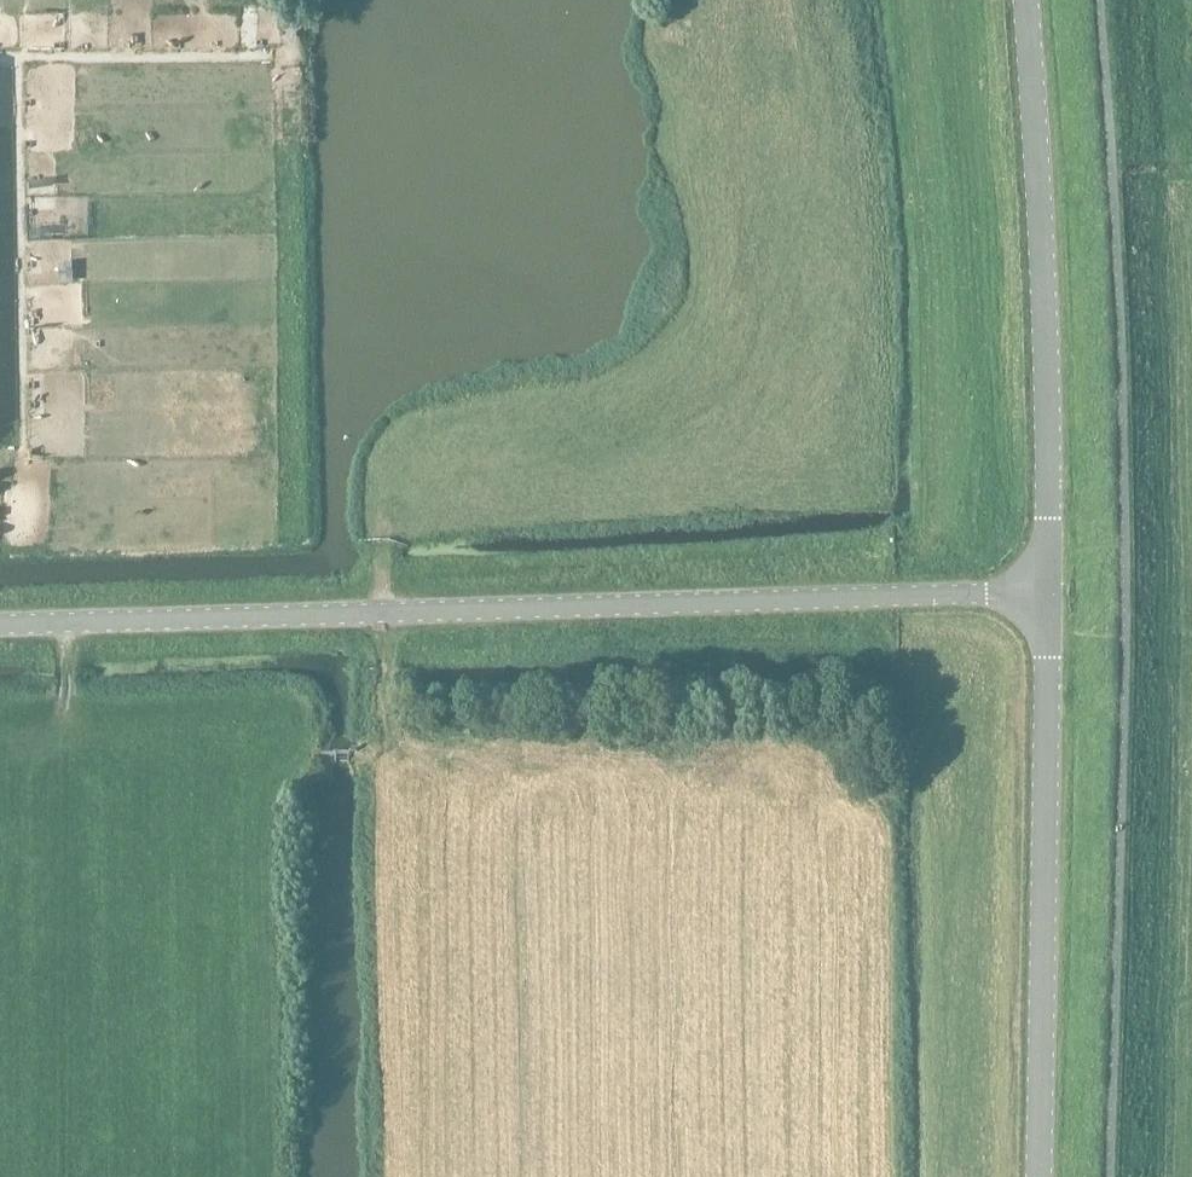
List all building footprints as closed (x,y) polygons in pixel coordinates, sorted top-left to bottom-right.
[(33,181),(53,179),(51,157),(31,159),(33,181)]
